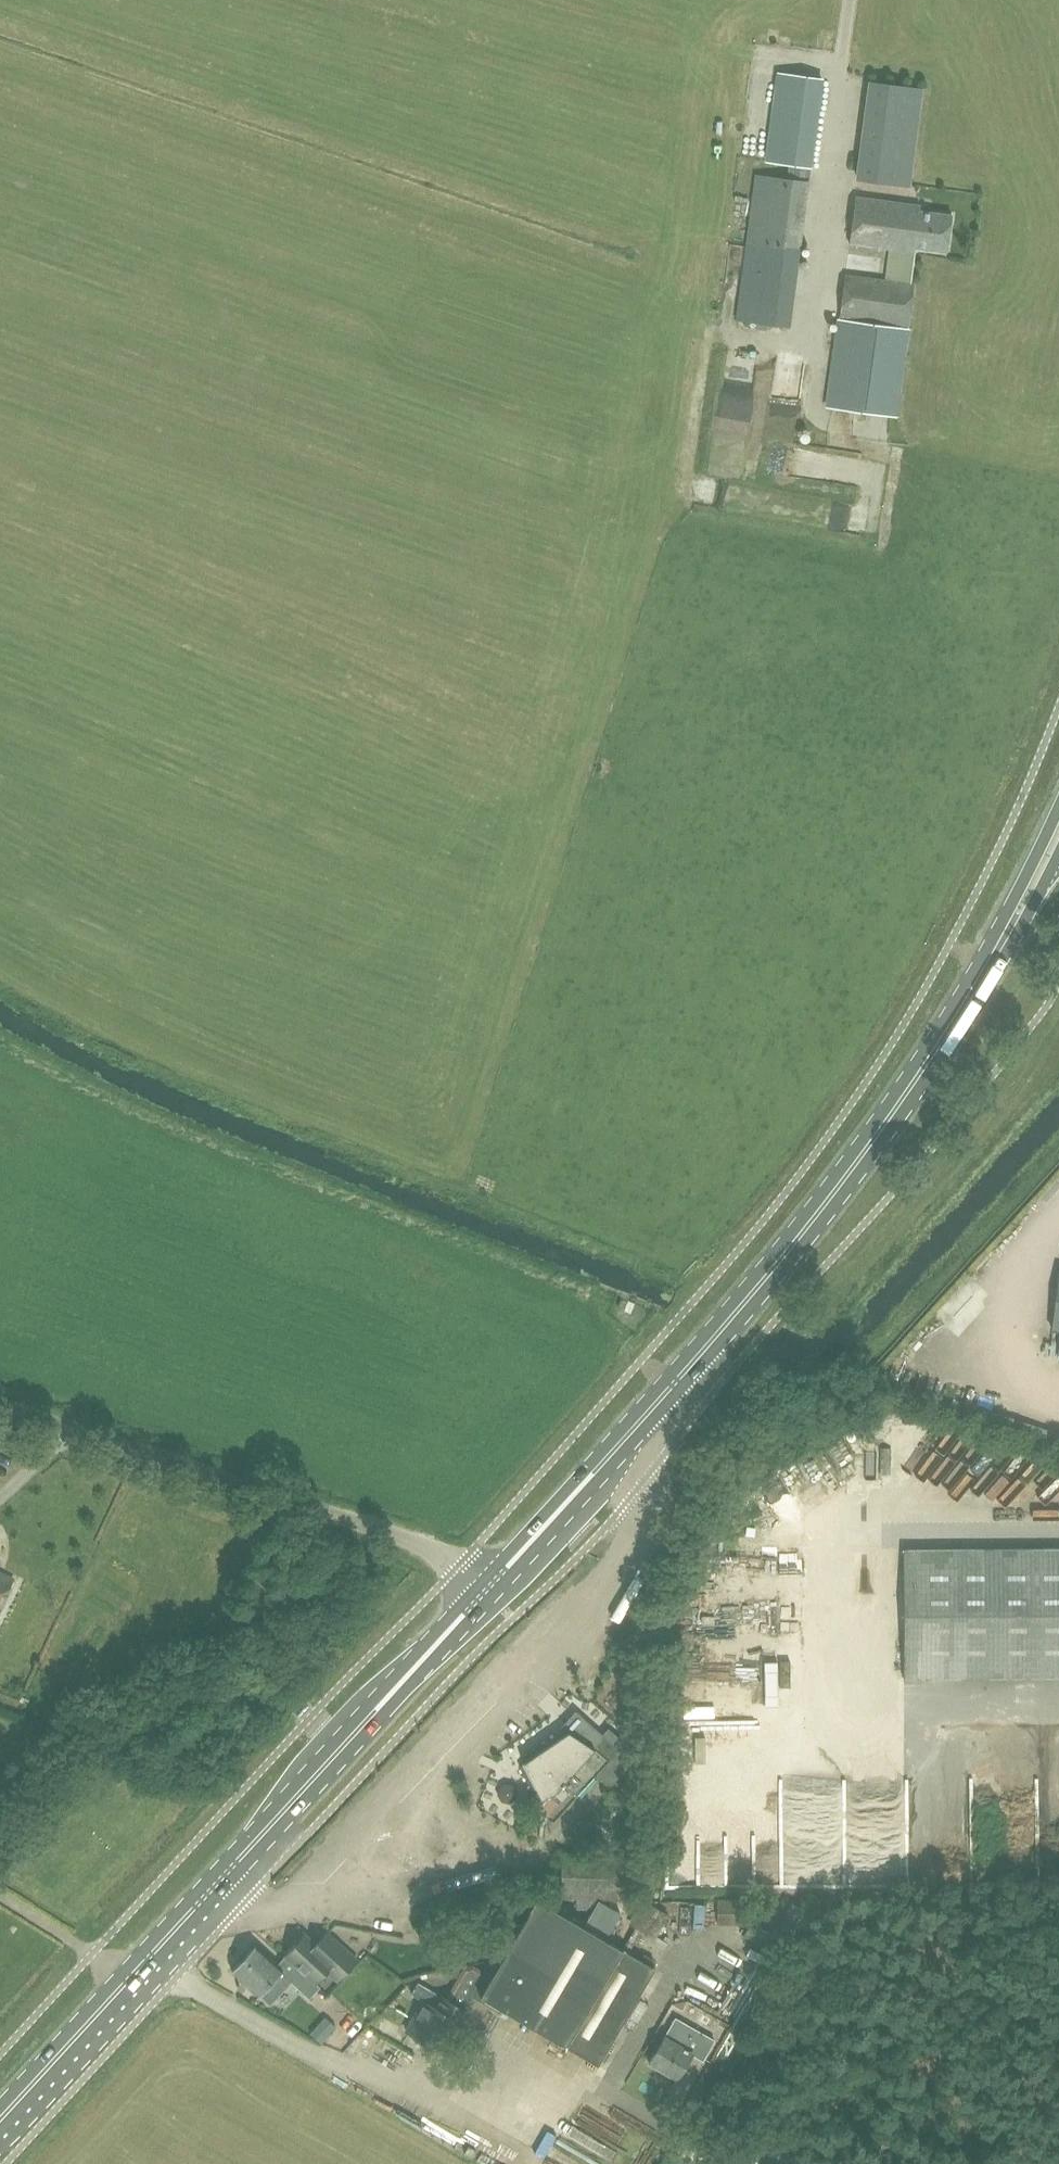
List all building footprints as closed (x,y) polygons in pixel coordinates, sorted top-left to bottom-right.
[(823,79),(780,73),(769,160),(812,166),(823,79)] [(923,85),(871,79),(858,176),(910,183),(923,85)] [(790,327),(810,181),(777,177),(756,175),(736,319),(790,327)] [(920,206),(856,198),(850,245),(890,250),(886,281),(911,284),(916,248),(948,252),(952,215),(920,211),(920,206)] [(915,285),(911,284),(886,281),(846,276),(840,320),(884,325),(885,322),(910,325),(915,285)] [(895,327),(884,325),(840,320),(829,407),(884,414),(895,327)] [(877,1419),(876,1429),(901,1429),(901,1420),(877,1419)] [(1058,1678),(1058,1548),(905,1549),(906,1679),(1058,1678)] [(0,1572),(0,1608),(14,1579),(0,1572)] [(560,1730),(566,1735),(526,1762),(537,1792),(525,1804),(533,1809),(529,1818),(540,1824),(545,1815),(553,1821),(596,1774),(609,1786),(638,1754),(624,1741),(619,1748),(576,1711),(560,1730)] [(854,1742),(861,1769),(876,1765),(870,1739),(854,1742)] [(562,1897),(629,1899),(630,1855),(563,1853),(562,1897)] [(655,1969),(537,1900),(499,1965),(491,1961),(470,1996),(502,2015),(504,2011),(598,2067),(655,1969)] [(670,1916),(644,1901),(629,1926),(654,1942),(670,1916)] [(775,1935),(751,1922),(742,1939),(766,1952),(775,1935)] [(305,1936),(288,1956),(317,1983),(327,1972),(339,1982),(358,1960),(340,1944),(329,1957),(305,1936)] [(321,1987),(317,1983),(288,1956),(278,1967),(254,1947),(232,1973),(260,1997),(262,1995),(272,2005),(293,1982),(311,1998),(321,1987)] [(704,1982),(698,1991),(719,2002),(724,1992),(704,1982)] [(424,2002),(407,2032),(437,2050),(454,2021),(462,2026),(469,2013),(440,1996),(433,2007),(424,2002)] [(630,2020),(645,2025),(654,2002),(640,1996),(630,2020)] [(715,2041),(676,2018),(650,2064),(678,2080),(693,2054),(704,2061),(715,2041)]
